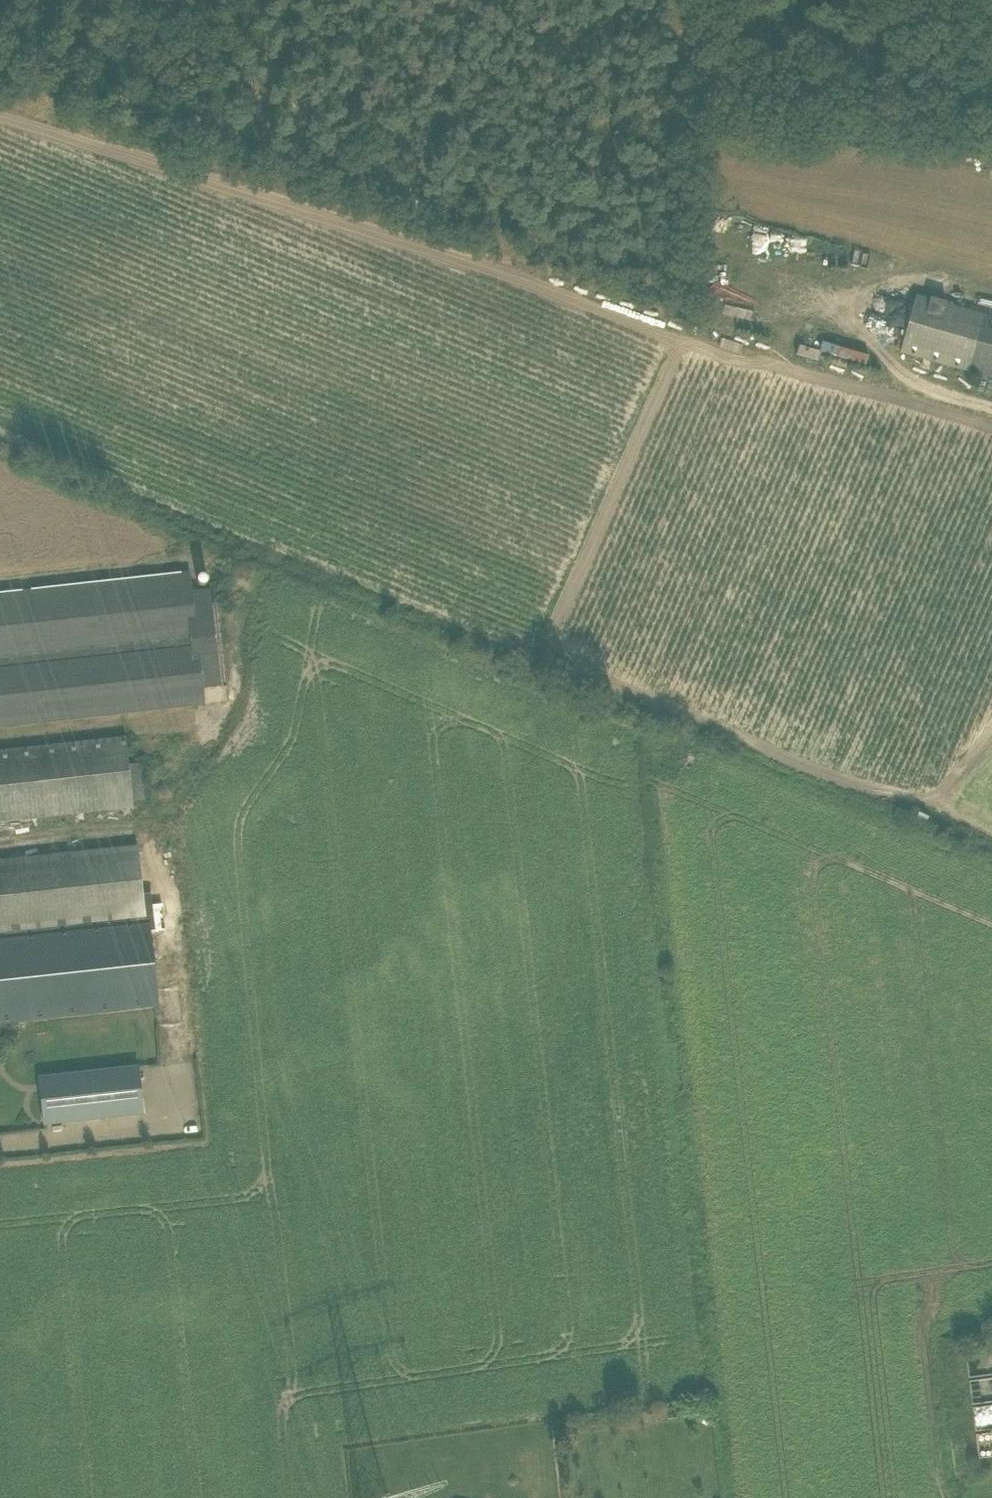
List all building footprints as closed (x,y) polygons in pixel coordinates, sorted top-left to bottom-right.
[(917,297),(901,350),(991,377),(991,318),(917,297)] [(222,687),(211,590),(187,593),(185,574),(0,594),(0,728),(199,706),(197,689),(222,687)] [(133,801),(126,738),(0,752),(0,822),(133,807),(133,801)] [(0,863),(0,933),(145,916),(143,894),(138,847),(0,863)] [(165,930),(162,904),(152,905),(151,894),(143,894),(145,916),(0,933),(0,1025),(155,1008),(147,932),(165,930)] [(138,1067),(59,1076),(39,1078),(44,1126),(64,1123),(143,1115),(138,1067)]
